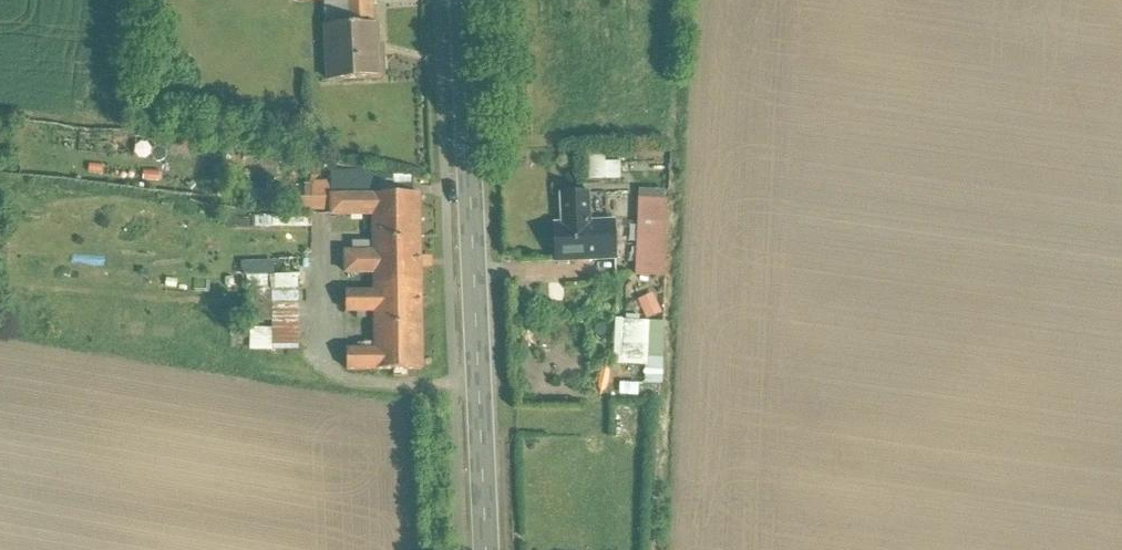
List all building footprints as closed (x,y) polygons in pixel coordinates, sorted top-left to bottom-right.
[(357,24),(331,25),(333,79),(389,77),(385,0),(356,0),(357,24)] [(591,150),(594,185),(629,182),(627,162),(613,163),(612,149),(591,150)] [(323,209),(319,183),(302,186),(304,197),(279,201),(277,191),(243,196),(245,203),(256,202),(259,219),(323,209)] [(560,224),(562,263),(626,260),(624,219),(601,220),(600,189),(568,191),(570,223),(560,224)] [(647,189),(644,275),(674,276),(677,190),(647,189)] [(425,193),(332,194),(333,218),(374,217),(375,249),(349,249),(349,273),(376,273),(377,290),(350,291),(350,315),(378,314),(379,350),(349,350),(349,372),(427,371),(425,193)] [(272,276),(272,263),(238,264),(238,276),(272,276)] [(274,276),(296,275),(295,263),(274,265),(274,276)] [(249,354),(299,352),(297,277),(269,278),(271,330),(248,330),(249,354)] [(269,295),(269,278),(241,278),(242,296),(269,295)] [(655,296),(639,299),(644,319),(659,316),(655,296)] [(671,321),(619,318),(617,363),(651,365),(650,380),(668,381),(669,366),(671,321)]
